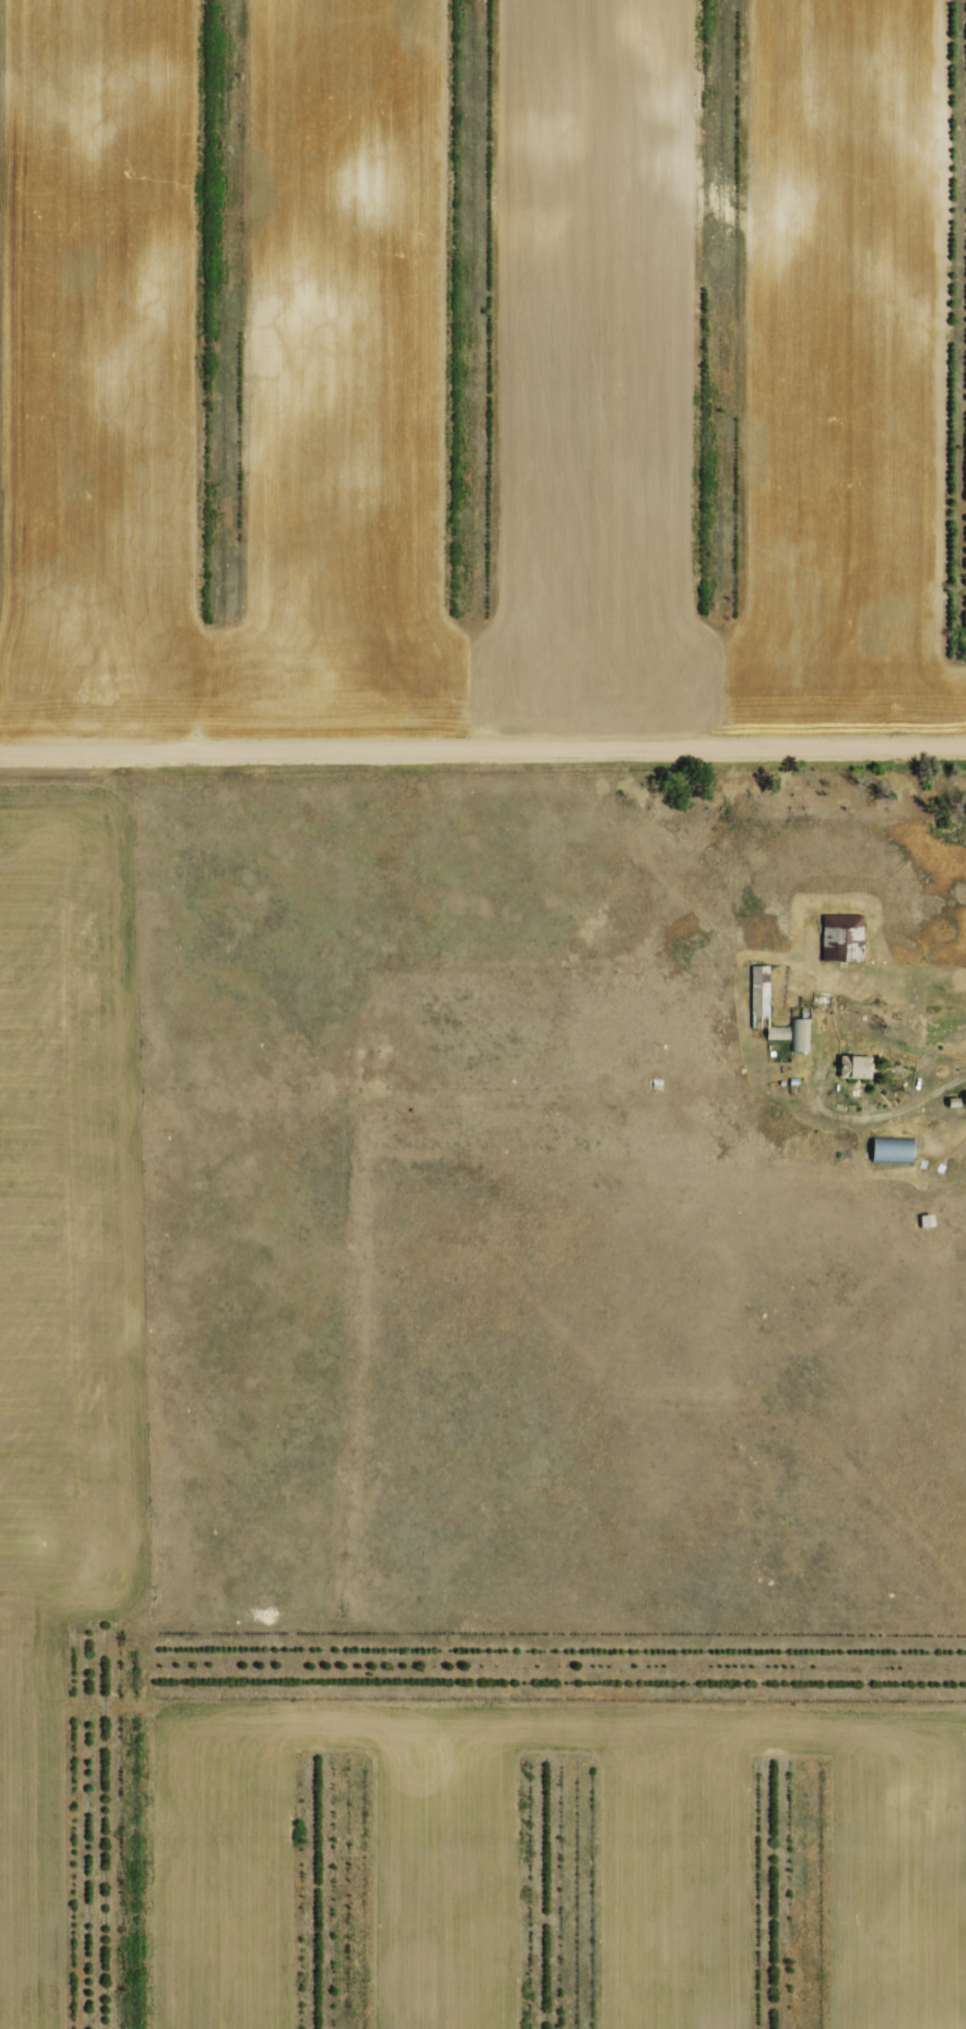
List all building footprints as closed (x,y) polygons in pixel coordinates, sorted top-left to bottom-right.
[(823,911),(824,953),(861,953),(860,910),(823,911)] [(751,962),(751,1020),(766,1020),(766,962),(751,962)] [(793,1015),(793,1044),(806,1044),(807,1016),(793,1015)] [(769,1019),(769,1030),(787,1030),(787,1019),(769,1019)] [(841,1053),(841,1075),(868,1075),(868,1053),(841,1053)] [(872,1131),(871,1152),(910,1153),(910,1132),(872,1131)]
